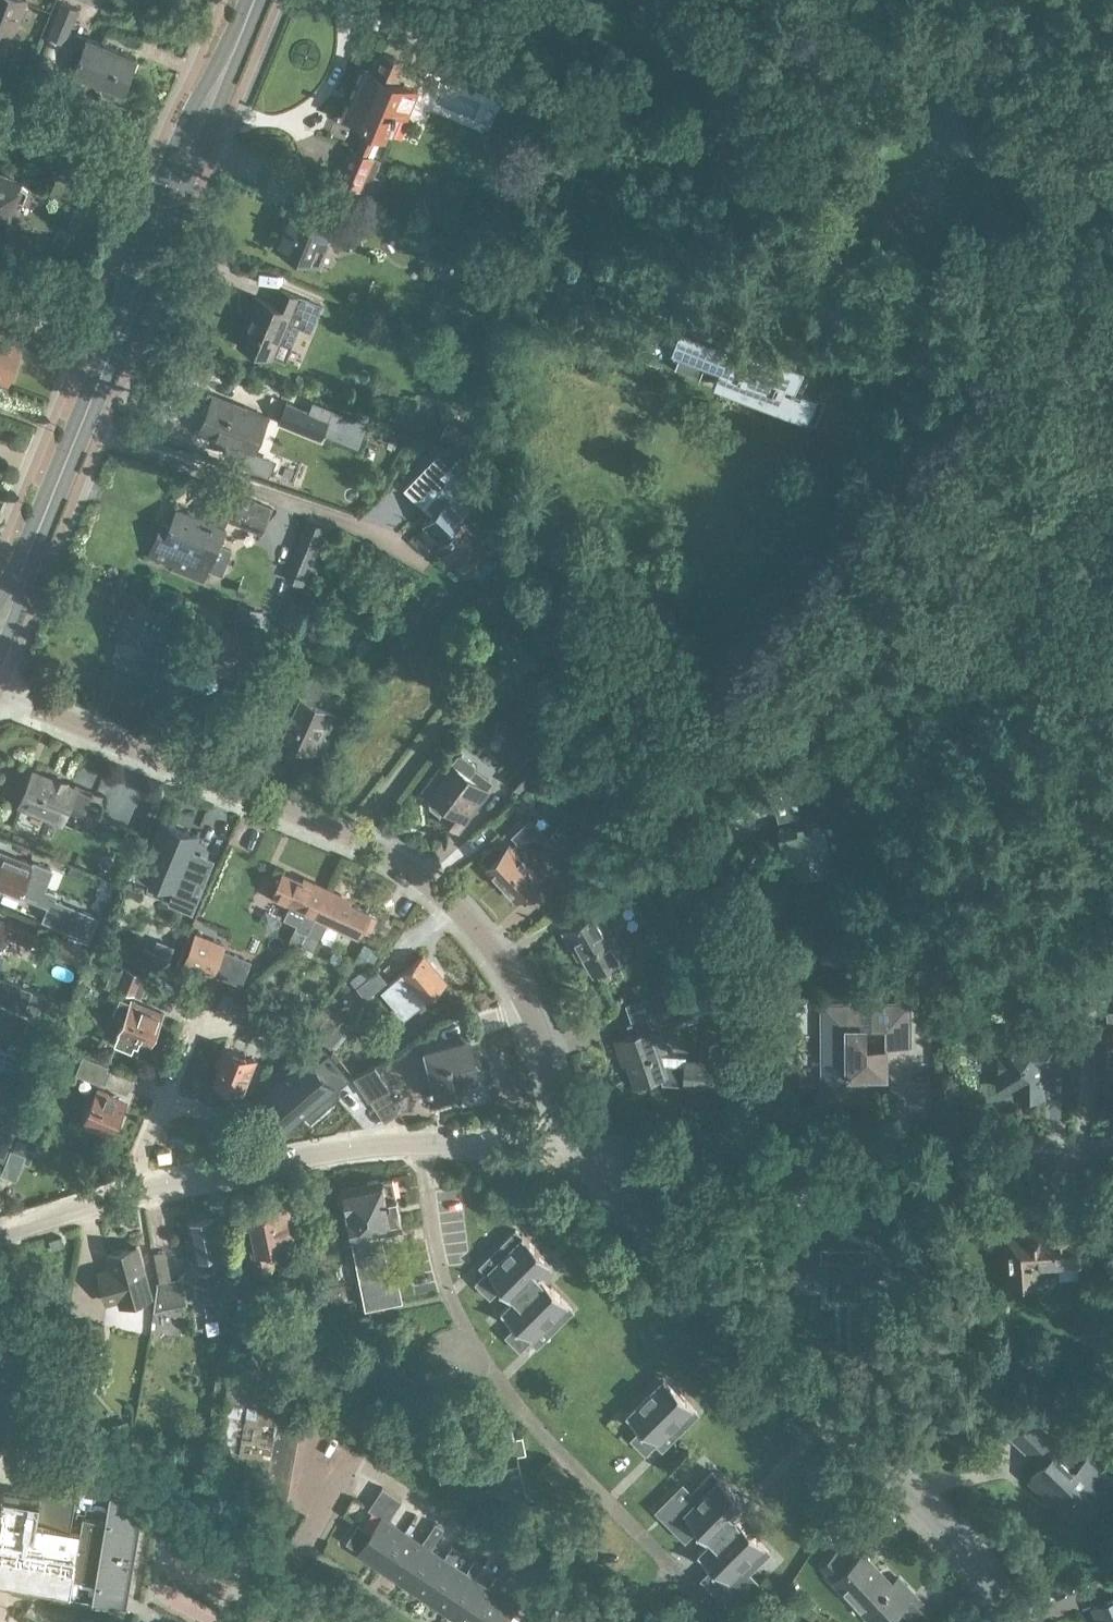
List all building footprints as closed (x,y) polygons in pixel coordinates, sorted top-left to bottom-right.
[(7,52),(27,0),(0,0),(0,49),(7,52)] [(63,1),(49,35),(83,49),(74,70),(123,90),(137,56),(71,29),(79,7),(63,1)] [(450,41),(442,60),(447,62),(480,76),(484,78),(492,59),(450,41)] [(59,83),(67,55),(43,49),(36,77),(59,83)] [(352,146),(337,180),(367,193),(381,159),(370,154),(376,139),(382,141),(385,133),(386,132),(395,110),(407,116),(418,90),(399,82),(408,61),(381,50),(373,70),(366,68),(346,117),(362,124),(359,131),(365,134),(358,149),(352,146)] [(492,98),(509,106),(515,91),(498,83),(492,98)] [(8,220),(16,200),(24,201),(28,191),(22,185),(22,183),(0,174),(0,217),(8,220)] [(275,246),(314,262),(321,245),(327,248),(337,224),(342,226),(349,209),(316,195),(311,208),(303,204),(301,210),(296,207),(288,226),(284,224),(275,246)] [(323,305),(297,295),(283,289),(277,303),(258,295),(239,342),(272,356),(279,338),(293,344),(299,328),(311,333),(323,305)] [(678,359),(675,367),(676,367),(700,376),(707,358),(724,364),(721,373),(721,374),(719,379),(768,398),(766,401),(800,414),(805,401),(806,401),(809,391),(793,385),(800,366),(768,354),(769,351),(751,344),(750,347),(742,344),(733,342),(730,348),(713,341),(715,336),(716,334),(691,325),(690,328),(678,359)] [(9,382),(13,371),(16,372),(22,354),(19,353),(23,341),(0,333),(0,379),(9,382)] [(207,415),(201,430),(228,441),(224,451),(244,459),(248,449),(253,451),(267,416),(215,395),(214,397),(209,395),(202,413),(207,415)] [(287,400),(278,422),(305,433),(314,411),(311,409),(287,400)] [(318,402),(314,411),(331,417),(325,430),(358,443),(367,421),(318,402)] [(314,411),(305,433),(322,439),(325,430),(331,417),(314,411)] [(448,421),(439,438),(468,452),(476,434),(448,421)] [(444,484),(454,472),(438,456),(427,467),(444,484)] [(435,510),(424,521),(436,532),(434,534),(439,539),(441,537),(445,540),(440,545),(467,571),(490,547),(463,521),(459,525),(456,522),(468,510),(457,500),(479,478),(462,462),(454,472),(444,484),(435,495),(442,503),(435,510)] [(163,523),(150,555),(177,566),(175,571),(205,583),(210,570),(215,557),(220,544),(227,527),(231,519),(247,526),(262,532),(268,518),(272,507),(234,491),(229,502),(220,498),(211,520),(179,507),(171,526),(163,523)] [(294,557),(289,568),(314,578),(318,566),(294,557)] [(130,615),(116,648),(129,653),(125,661),(147,670),(150,665),(165,684),(179,674),(177,672),(163,654),(157,646),(162,634),(179,641),(188,619),(140,600),(133,616),(130,615)] [(262,612),(239,604),(233,619),(256,628),(262,612)] [(225,625),(216,648),(238,656),(247,633),(225,625)] [(298,668),(281,705),(296,711),(291,721),(283,738),(314,752),(332,712),(315,704),(326,681),(312,674),(298,668)] [(432,797),(430,799),(431,806),(445,817),(458,827),(486,790),(487,788),(470,775),(476,768),(476,763),(463,754),(457,754),(452,761),(457,764),(455,766),(451,771),(447,771),(434,788),(435,792),(432,797)] [(531,754),(509,779),(521,789),(543,764),(531,754)] [(779,829),(789,875),(834,864),(831,852),(823,820),(841,815),(843,815),(838,796),(862,790),(857,768),(857,764),(797,778),(805,812),(790,816),(790,817),(792,826),(779,829)] [(20,804),(62,821),(64,815),(80,821),(93,791),(76,784),(75,788),(34,771),(20,804)] [(135,809),(125,833),(123,840),(136,845),(149,814),(135,809)] [(199,835),(163,820),(141,873),(177,888),(190,857),(199,835)] [(493,848),(481,859),(488,866),(503,882),(546,840),(548,839),(530,820),(513,836),(523,845),(515,852),(509,846),(499,855),(493,848)] [(546,840),(503,882),(517,897),(518,896),(525,904),(536,894),(529,886),(539,877),(533,870),(555,848),(546,840)] [(22,893),(51,905),(45,920),(87,937),(96,916),(54,899),(56,894),(44,889),(52,869),(46,867),(35,862),(19,856),(17,859),(1,852),(0,854),(0,857),(0,858),(0,884),(22,893)] [(177,888),(175,887),(169,902),(193,912),(212,866),(190,857),(177,888)] [(703,870),(699,858),(685,862),(688,874),(703,870)] [(284,871),(272,896),(290,905),(285,917),(297,923),(290,939),(291,939),(289,943),(296,947),(298,943),(302,945),(303,945),(316,916),(329,888),(327,887),(325,891),(284,871)] [(594,894),(603,910),(628,896),(618,879),(594,894)] [(342,895),(329,888),(316,916),(328,922),(360,936),(363,930),(364,930),(371,933),(379,916),(371,913),(341,898),(342,895)] [(578,944),(594,973),(625,955),(600,910),(564,930),(573,947),(578,944)] [(3,939),(9,941),(11,936),(16,938),(31,945),(36,934),(20,927),(14,924),(14,925),(9,923),(0,919),(0,946),(3,939)] [(309,932),(303,943),(315,949),(320,938),(309,932)] [(197,934),(185,962),(213,973),(214,972),(241,983),(251,961),(223,949),(224,945),(197,934)] [(88,947),(61,936),(54,954),(80,965),(88,947)] [(361,948),(354,961),(359,964),(370,970),(371,968),(377,957),(361,948)] [(394,984),(385,992),(393,1002),(402,994),(415,1009),(427,998),(446,982),(424,955),(404,971),(406,973),(394,984)] [(115,961),(106,982),(141,997),(150,976),(115,961)] [(725,964),(713,966),(717,983),(729,980),(725,964)] [(378,969),(367,978),(358,986),(357,987),(367,998),(387,980),(378,969)] [(699,987),(712,982),(708,969),(694,975),(699,987)] [(358,986),(367,978),(360,970),(351,978),(358,986)] [(878,975),(879,1001),(897,1000),(896,974),(878,975)] [(25,1013),(34,989),(0,976),(0,977),(0,1003),(25,1013)] [(682,984),(654,993),(661,1018),(662,1021),(691,1012),(682,984)] [(46,994),(34,989),(25,1013),(37,1017),(38,1015),(46,995),(46,994)] [(163,1014),(132,1002),(121,997),(114,1013),(125,1018),(119,1033),(115,1042),(133,1049),(135,1043),(139,1045),(142,1036),(152,1040),(163,1014)] [(886,1045),(912,1045),(912,1043),(909,1043),(909,1001),(872,1002),(872,999),(859,999),(859,1002),(822,1002),(822,1050),(822,1100),(867,1100),(866,1074),(886,1073),(886,1045)] [(322,1011),(305,1030),(306,1032),(313,1038),(316,1034),(331,1047),(332,1048),(347,1029),(348,1030),(353,1025),(333,1008),(331,1010),(326,1006),(322,1011)] [(631,1034),(616,1039),(621,1053),(625,1052),(636,1083),(660,1075),(663,1083),(721,1084),(722,1060),(685,1059),(685,1064),(666,1064),(662,1050),(668,1048),(662,1030),(666,1029),(665,1025),(660,1026),(658,1019),(656,1014),(633,1021),(628,1023),(631,1034)] [(267,1033),(266,1035),(277,1040),(281,1032),(282,1029),(271,1024),(269,1028),(267,1033)] [(1109,1085),(1112,1085),(1112,1029),(1106,1029),(1107,1047),(1095,1048),(1097,1075),(1109,1074),(1109,1085)] [(282,1092),(266,1107),(284,1128),(304,1111),(325,1093),(332,1101),(341,1094),(336,1089),(351,1077),(329,1051),(313,1038),(306,1032),(287,1058),(295,1067),(275,1084),(282,1092)] [(1044,1063),(1062,1063),(1062,1037),(1026,1038),(1026,1033),(1000,1033),(1000,1047),(1007,1053),(1007,1065),(1000,1072),(1000,1086),(1018,1085),(1018,1094),(1044,1094),(1044,1063)] [(437,1093),(455,1088),(456,1088),(456,1086),(478,1080),(472,1057),(475,1057),(471,1038),(426,1049),(437,1093)] [(216,1080),(243,1091),(256,1059),(225,1046),(218,1063),(223,1065),(216,1080)] [(34,1081),(41,1064),(0,1047),(0,1067),(34,1081)] [(84,1055),(76,1073),(101,1083),(101,1081),(106,1083),(111,1071),(107,1069),(108,1065),(84,1055)] [(800,1061),(778,1061),(778,1076),(800,1076),(800,1061)] [(376,1062),(354,1076),(370,1099),(391,1085),(376,1062)] [(95,1120),(93,1125),(114,1133),(126,1103),(97,1091),(86,1117),(95,1120)] [(12,1139),(16,1131),(0,1125),(0,1135),(12,1139)] [(16,1136),(12,1147),(27,1153),(24,1161),(30,1163),(37,1144),(16,1136)] [(404,1229),(402,1218),(394,1178),(343,1188),(366,1308),(404,1301),(397,1267),(390,1268),(383,1234),(404,1229)] [(273,1268),(270,1256),(271,1256),(267,1240),(295,1234),(288,1199),(244,1208),(257,1272),(273,1268)] [(187,1238),(194,1267),(225,1260),(215,1214),(189,1219),(192,1236),(187,1238)] [(501,1257),(477,1281),(491,1296),(501,1286),(514,1300),(536,1280),(547,1269),(534,1255),(538,1251),(539,1252),(541,1251),(523,1233),(523,1234),(517,1229),(495,1251),(501,1257)] [(1042,1277),(1041,1263),(1091,1260),(1089,1231),(1006,1236),(1009,1279),(1042,1277)] [(108,1254),(112,1268),(99,1272),(107,1301),(120,1298),(122,1304),(151,1296),(137,1246),(108,1254)] [(200,1284),(196,1285),(199,1301),(203,1301),(206,1314),(225,1310),(223,1297),(222,1290),(235,1287),(231,1270),(231,1269),(218,1272),(217,1269),(198,1272),(200,1284)] [(182,1276),(160,1280),(157,1281),(152,1310),(188,1303),(182,1276)] [(282,1277),(279,1298),(303,1301),(306,1280),(282,1277)] [(503,1309),(501,1310),(517,1325),(507,1335),(521,1349),(546,1325),(552,1331),(575,1309),(569,1304),(570,1303),(553,1286),(551,1287),(553,1288),(548,1293),(536,1280),(514,1300),(504,1310),(503,1309)] [(44,1293),(48,1305),(63,1300),(59,1288),(44,1293)] [(100,1355),(105,1325),(90,1322),(85,1353),(100,1355)] [(694,1407),(695,1406),(678,1389),(676,1390),(678,1391),(673,1395),(660,1382),(628,1413),(627,1412),(626,1413),(641,1428),(632,1438),(646,1452),(671,1428),(677,1434),(700,1412),(694,1407)] [(5,1444),(14,1388),(0,1385),(0,1443),(5,1444)] [(305,1407),(282,1402),(279,1415),(303,1419),(305,1407)] [(279,1415),(278,1423),(277,1427),(301,1432),(303,1419),(279,1415)] [(128,1420),(115,1423),(120,1442),(133,1439),(128,1420)] [(457,1471),(487,1466),(492,1496),(525,1489),(518,1453),(527,1452),(524,1434),(515,1436),(512,1420),(454,1431),(456,1441),(452,1442),(451,1437),(433,1441),(441,1480),(459,1477),(457,1471)] [(1042,1425),(1021,1447),(1030,1456),(1040,1466),(1042,1467),(1056,1452),(1054,1451),(1056,1449),(1049,1443),(1053,1438),(1055,1437),(1054,1436),(1042,1425)] [(301,1432),(277,1427),(275,1439),(298,1444),(301,1432)] [(275,1439),(272,1452),(296,1456),(298,1444),(275,1439)] [(271,1456),(248,1451),(245,1468),(268,1473),(270,1464),(271,1456)] [(272,1452),(271,1456),(270,1464),(294,1468),(296,1456),(272,1452)] [(1104,1509),(1112,1500),(1112,1484),(1087,1460),(1076,1472),(1056,1452),(1031,1479),(1047,1494),(1049,1492),(1076,1518),(1094,1500),(1104,1509)] [(71,1590),(70,1591),(127,1601),(146,1490),(113,1484),(116,1468),(47,1457),(40,1497),(34,1538),(0,1532),(0,1578),(71,1590)] [(270,1464),(268,1473),(267,1476),(292,1480),(294,1468),(270,1464)] [(710,1541),(732,1522),(743,1510),(730,1497),(734,1492),(735,1493),(736,1492),(719,1475),(719,1476),(713,1470),(680,1503),(672,1494),(657,1509),(686,1539),(697,1528),(710,1541)] [(267,1476),(265,1488),(290,1492),(292,1480),(267,1476)] [(200,1478),(197,1492),(209,1494),(212,1482),(207,1481),(208,1480),(200,1478)] [(358,1524),(347,1541),(360,1550),(359,1552),(381,1567),(405,1531),(389,1520),(403,1499),(383,1486),(369,1508),(382,1517),(371,1533),(358,1524)] [(290,1492),(265,1488),(263,1501),(287,1505),(290,1492)] [(436,1522),(431,1530),(439,1536),(445,1527),(436,1522)] [(732,1522),(710,1541),(700,1552),(699,1551),(698,1552),(713,1567),(702,1578),(732,1607),(747,1592),(738,1584),(771,1551),(765,1545),(766,1545),(749,1527),(748,1528),(749,1530),(744,1534),(732,1522)] [(405,1531),(381,1567),(403,1582),(427,1546),(431,1548),(439,1536),(431,1530),(422,1543),(405,1531)] [(427,1546),(403,1582),(426,1596),(449,1561),(453,1563),(462,1550),(453,1544),(444,1557),(431,1548),(427,1546)] [(874,1621),(885,1621),(915,1594),(899,1576),(893,1582),(864,1551),(834,1579),(874,1621)] [(453,1563),(449,1561),(426,1596),(448,1611),(472,1576),(475,1578),(484,1564),(475,1559),(466,1572),(453,1563)] [(472,1576),(448,1611),(464,1621),(473,1621),(494,1591),(497,1593),(506,1580),(497,1574),(488,1587),(475,1578),(472,1576)] [(494,1591),(473,1621),(505,1621),(516,1606),(519,1608),(528,1594),(519,1589),(511,1602),(497,1593),(494,1591)] [(1095,1606),(1101,1621),(1112,1621),(1112,1599),(1095,1606)] [(914,1619),(916,1621),(924,1621),(937,1610),(931,1603),(914,1619)] [(540,1621),(550,1621),(557,1611),(550,1606),(540,1621)]
